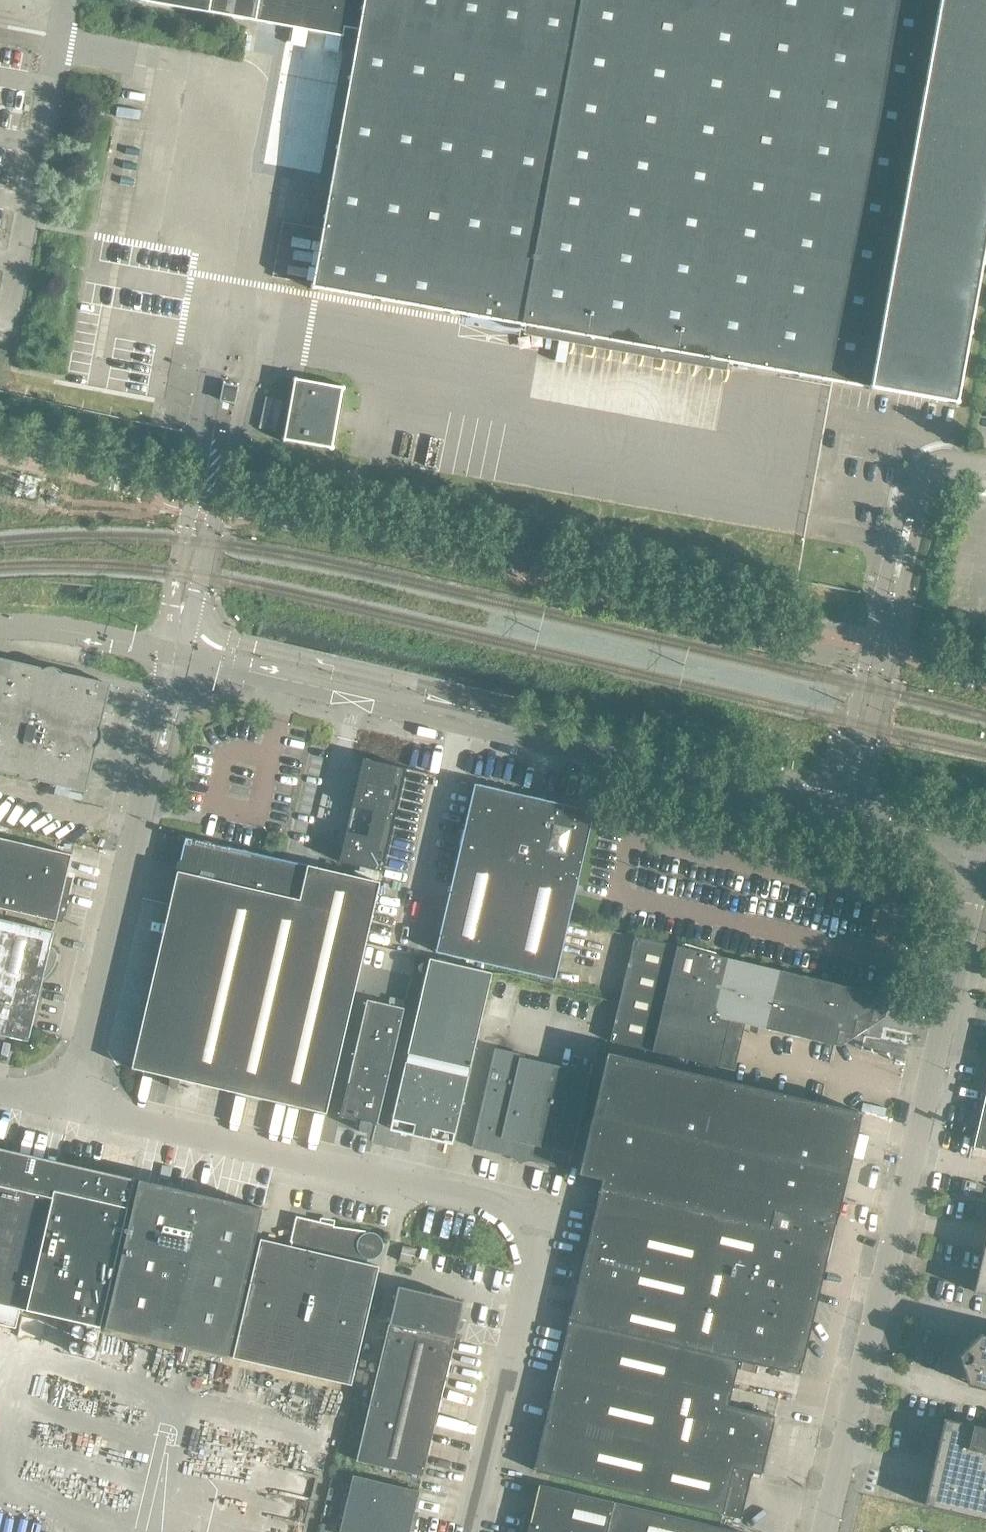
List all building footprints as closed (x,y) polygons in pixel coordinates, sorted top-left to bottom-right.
[(343,37),(344,28),(358,30),(350,76),(348,78),(347,80),(349,82),(337,145),(335,147),(335,149),(336,151),(325,214),(323,215),(323,218),(324,220),(313,283),(310,285),(310,287),(312,289),(314,289),(316,288),(379,299),(381,301),(383,302),(385,300),(409,305),(410,303),(425,306),(425,308),(449,312),(450,314),(452,314),(454,313),(462,314),(519,324),(520,327),(523,327),(525,325),(544,329),(544,327),(555,329),(554,331),(560,332),(560,330),(571,332),(571,334),(576,335),(576,333),(587,335),(587,337),(589,337),(591,339),(593,340),(595,338),(597,339),(598,337),(609,339),(608,341),(613,341),(613,339),(625,341),(624,343),(629,344),(629,342),(641,344),(640,346),(645,347),(645,345),(657,347),(656,349),(658,350),(660,352),(662,352),(664,351),(667,351),(667,349),(678,351),(677,353),(682,354),(683,352),(694,354),(693,356),(698,357),(699,355),(710,357),(709,359),(714,360),(715,358),(726,360),(725,362),(728,362),(729,364),(731,364),(733,363),(797,375),(799,377),(801,377),(803,376),(868,387),(869,389),(871,390),(873,388),(952,402),(954,405),(956,405),(958,404),(958,401),(957,399),(968,336),(970,334),(971,332),(969,330),(981,266),(983,265),(983,263),(982,261),(985,238),(985,0),(137,0),(343,37)] [(339,386),(298,379),(297,377),(294,376),(293,378),(292,380),(294,382),(284,436),(282,437),(281,440),(283,442),(285,442),(287,441),(328,448),(330,450),(332,450),(334,449),(334,447),(333,445),(337,424),(335,423),(337,412),(339,412),(343,391),(345,389),(345,387),(343,385),(341,385),(339,386)] [(234,402),(237,387),(224,384),(221,399),(234,402)] [(0,658),(0,772),(1,772),(6,773),(8,774),(8,773),(13,774),(13,775),(43,782),(43,781),(48,782),(48,783),(50,783),(55,784),(57,785),(57,784),(62,786),(64,786),(69,787),(69,788),(71,788),(85,791),(86,790),(89,777),(90,775),(89,775),(91,770),(91,768),(92,763),(93,763),(93,761),(94,756),(95,754),(94,754),(95,749),(96,749),(98,740),(97,740),(99,734),(101,726),(101,725),(102,721),(103,719),(102,718),(103,714),(104,714),(104,712),(104,711),(105,707),(106,705),(105,704),(107,700),(111,683),(94,679),(89,678),(87,677),(87,678),(82,677),(82,676),(80,676),(75,675),(73,674),(73,675),(68,673),(56,670),(56,671),(49,669),(38,666),(33,665),(31,664),(31,665),(26,664),(26,663),(24,663),(19,662),(17,661),(16,662),(12,661),(12,660),(10,660),(9,660),(0,658)] [(382,871),(406,768),(362,758),(362,759),(364,760),(362,765),(361,765),(361,766),(362,766),(359,778),(358,778),(357,779),(359,780),(356,791),(355,791),(354,793),(356,793),(353,805),(352,804),(351,806),(353,806),(350,818),(349,818),(348,819),(350,819),(347,831),(346,831),(345,832),(347,833),(344,844),(342,844),(342,846),(344,846),(341,858),(339,857),(338,861),(382,871)] [(474,784),(474,788),(436,951),(554,979),(593,811),(589,810),(589,812),(577,809),(577,808),(573,807),(573,808),(561,805),(561,804),(557,803),(557,804),(545,801),(545,800),(544,800),(524,795),(524,796),(508,793),(508,792),(474,784)] [(67,871),(71,854),(0,837),(0,907),(56,920),(67,871)] [(141,1036),(134,1066),(133,1068),(142,1070),(142,1071),(143,1071),(169,1077),(170,1077),(169,1082),(169,1084),(170,1086),(175,1088),(177,1086),(179,1084),(180,1079),(199,1084),(200,1084),(201,1084),(201,1083),(225,1088),(225,1089),(228,1090),(228,1091),(229,1091),(229,1090),(257,1097),(257,1098),(258,1098),(258,1097),(288,1104),(288,1105),(289,1105),(289,1104),(317,1111),(317,1112),(318,1112),(318,1111),(326,1113),(380,882),(372,880),(371,879),(371,880),(345,874),(345,873),(344,873),(344,874),(317,867),(316,867),(185,837),(180,859),(180,861),(179,860),(178,862),(176,869),(176,871),(179,872),(172,903),(170,903),(170,905),(171,906),(164,936),(162,936),(162,938),(164,938),(156,968),(155,968),(154,971),(156,972),(149,1001),(147,1001),(147,1003),(148,1003),(141,1034),(140,1033),(139,1035),(141,1036)] [(54,931),(0,919),(0,1035),(28,1041),(54,931)] [(629,961),(610,1041),(638,1047),(638,1046),(652,1049),(651,1051),(718,1066),(719,1064),(717,1063),(720,1050),(722,1050),(723,1043),(722,1042),(725,1029),(727,1029),(729,1020),(856,1050),(859,1035),(879,1040),(885,1012),(886,1012),(890,996),(634,936),(632,948),(633,948),(630,961),(629,961)] [(428,964),(420,962),(419,962),(418,962),(417,963),(416,964),(415,965),(415,966),(415,967),(415,968),(416,969),(416,970),(417,971),(418,971),(426,973),(425,978),(426,978),(422,996),(420,996),(407,1053),(424,1057),(423,1065),(405,1061),(390,1128),(413,1133),(416,1124),(431,1128),(429,1137),(452,1142),(492,972),(429,958),(428,964)] [(377,1125),(404,1008),(367,999),(366,1001),(368,1002),(364,1015),(363,1015),(340,1116),(360,1121),(359,1127),(359,1129),(361,1131),(364,1132),(367,1131),(368,1129),(370,1123),(377,1125)] [(840,1203),(841,1196),(844,1181),(845,1181),(857,1128),(860,1115),(861,1115),(861,1112),(607,1053),(592,1119),(594,1119),(610,1122),(610,1123),(615,1124),(615,1127),(616,1127),(612,1142),(611,1142),(610,1148),(611,1148),(608,1160),(607,1160),(607,1162),(596,1208),(593,1224),(592,1224),(591,1227),(592,1227),(588,1243),(587,1243),(578,1283),(579,1283),(575,1299),(574,1299),(570,1317),(739,1360),(799,1374),(835,1223),(839,1203),(840,1203)] [(588,1073),(579,1070),(539,1061),(538,1062),(527,1060),(527,1058),(519,1057),(515,1071),(491,1065),(472,1147),(566,1169),(564,1178),(566,1178),(592,1064),(591,1063),(588,1073)] [(975,1138),(973,1147),(985,1150),(985,1090),(975,1138)] [(100,1326),(134,1178),(0,1147),(0,1303),(100,1326)] [(228,1355),(262,1208),(139,1179),(104,1326),(228,1355)] [(233,1357),(351,1385),(379,1266),(366,1263),(367,1259),(369,1259),(372,1259),(374,1258),(376,1257),(377,1257),(379,1255),(380,1254),(381,1252),(382,1250),(383,1249),(383,1247),(383,1245),(383,1244),(383,1241),(382,1239),(381,1238),(379,1236),(378,1234),(376,1233),(373,1232),(371,1232),(369,1231),(367,1232),(366,1232),(365,1231),(334,1226),(334,1225),(296,1216),(290,1241),(292,1242),(291,1245),(279,1243),(279,1244),(263,1240),(263,1239),(260,1238),(233,1357)] [(974,1292),(985,1295),(985,1240),(974,1292)] [(416,1249),(412,1248),(403,1245),(400,1260),(413,1263),(416,1249)] [(356,1460),(423,1476),(428,1454),(427,1454),(431,1438),(437,1415),(436,1415),(440,1399),(441,1400),(446,1376),(445,1376),(449,1360),(450,1361),(456,1335),(462,1328),(464,1321),(459,1320),(462,1308),(464,1301),(452,1298),(439,1295),(423,1291),(410,1288),(398,1285),(396,1292),(393,1304),(394,1304),(391,1316),(391,1315),(356,1460)] [(738,1361),(739,1360),(570,1317),(540,1442),(541,1442),(537,1458),(534,1470),(685,1506),(685,1505),(696,1508),(741,1519),(742,1514),(741,1514),(743,1505),(744,1505),(745,1501),(744,1501),(746,1491),(747,1491),(748,1487),(747,1487),(749,1478),(750,1478),(752,1472),(761,1474),(774,1417),(728,1406),(729,1403),(728,1403),(731,1391),(732,1387),(734,1375),(735,1375),(736,1373),(735,1372),(738,1361)] [(985,1388),(985,1335),(980,1333),(959,1355),(961,1364),(968,1384),(985,1388)] [(945,1419),(925,1505),(985,1519),(985,1428),(945,1419)] [(418,1490),(353,1475),(339,1531),(409,1531),(414,1531),(419,1512),(414,1511),(415,1509),(417,1510),(420,1498),(417,1498),(419,1490),(418,1490)] [(663,1513),(539,1484),(538,1485),(557,1489),(556,1492),(557,1492),(554,1505),(553,1505),(552,1508),(553,1508),(550,1522),(549,1522),(548,1526),(530,1521),(527,1531),(743,1531),(663,1513)]
